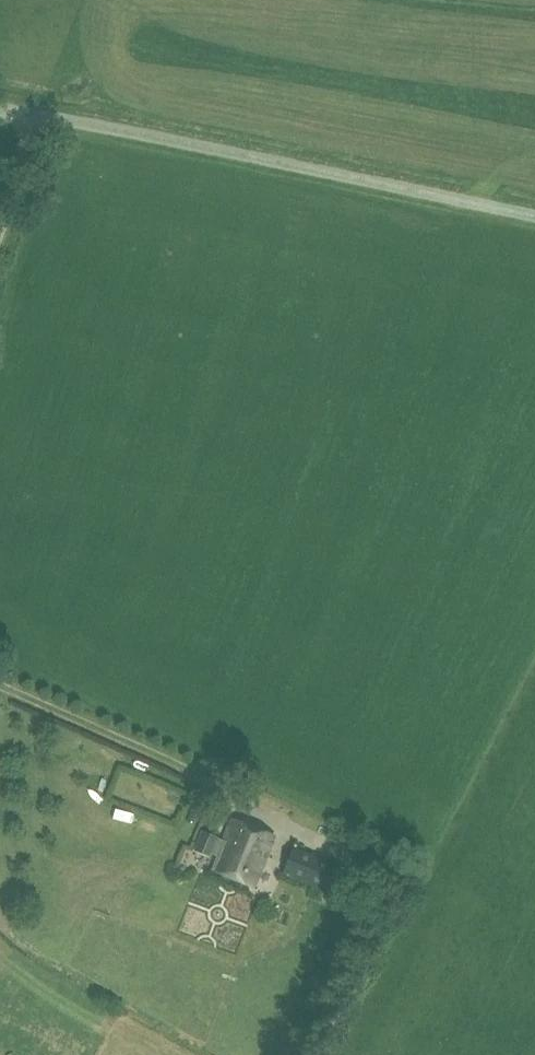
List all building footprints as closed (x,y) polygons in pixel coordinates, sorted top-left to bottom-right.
[(215,855),(210,868),(254,885),(274,835),(230,818),(221,839),(217,837),(210,853),(215,855)] [(201,830),(193,849),(209,856),(217,836),(201,830)] [(292,845),(281,872),(327,891),(338,864),(292,845)]
